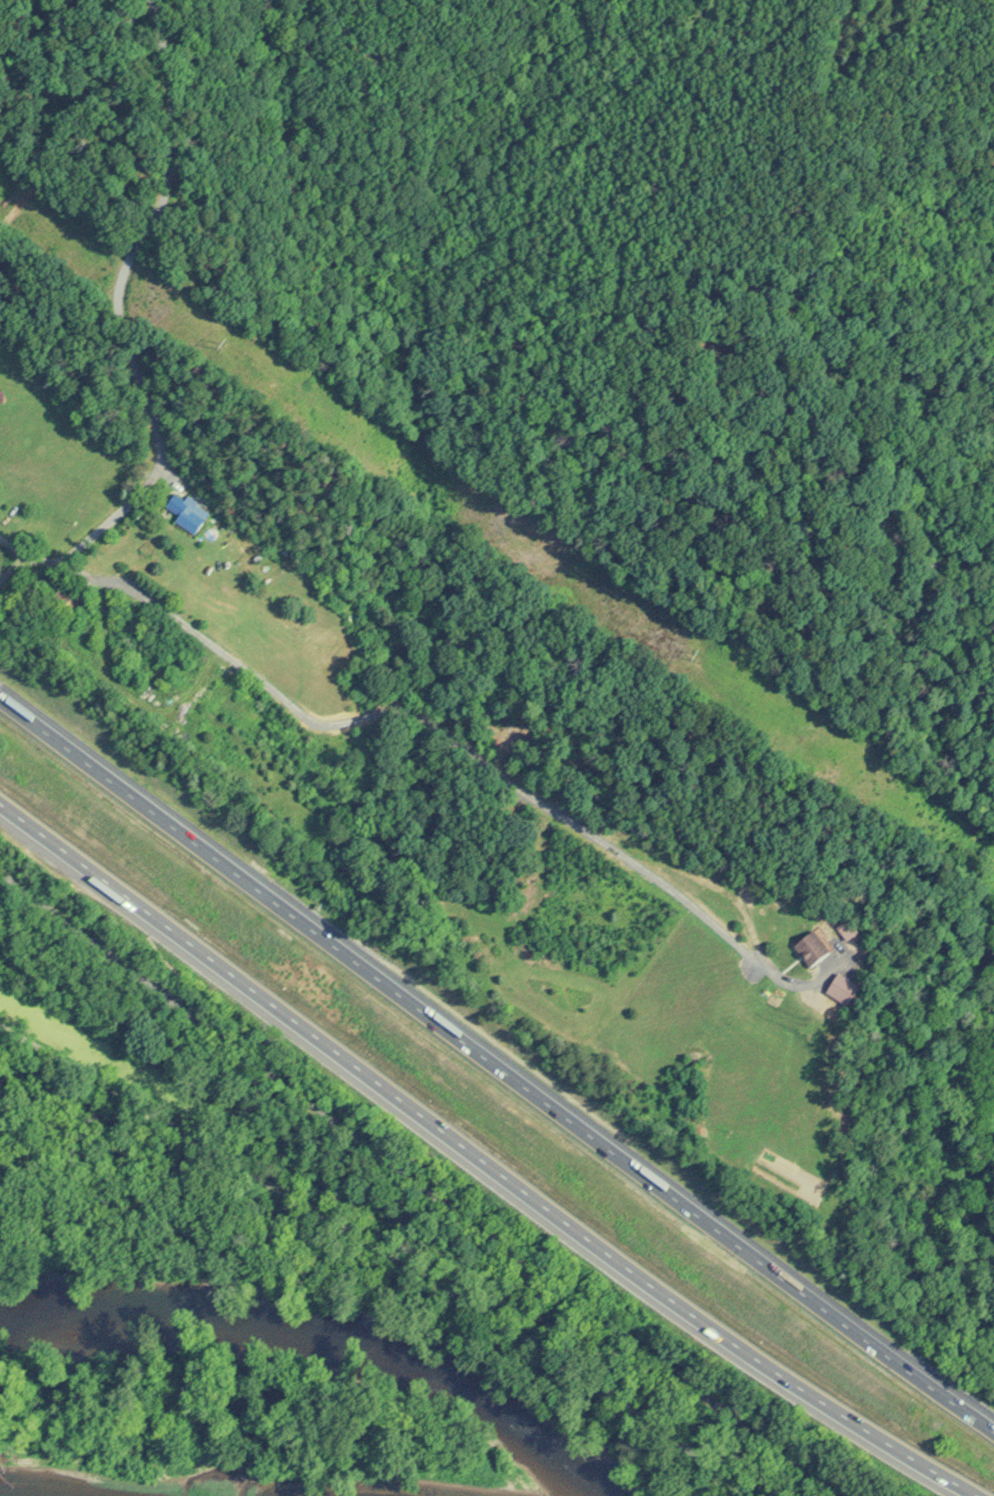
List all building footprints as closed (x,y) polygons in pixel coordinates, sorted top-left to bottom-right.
[(174,515),(170,521),(191,535),(206,512),(172,490),(161,507),(174,515)] [(789,948),(807,968),(831,947),(812,927),(789,948)] [(840,1007),(854,988),(834,973),(820,992),(840,1007)]
